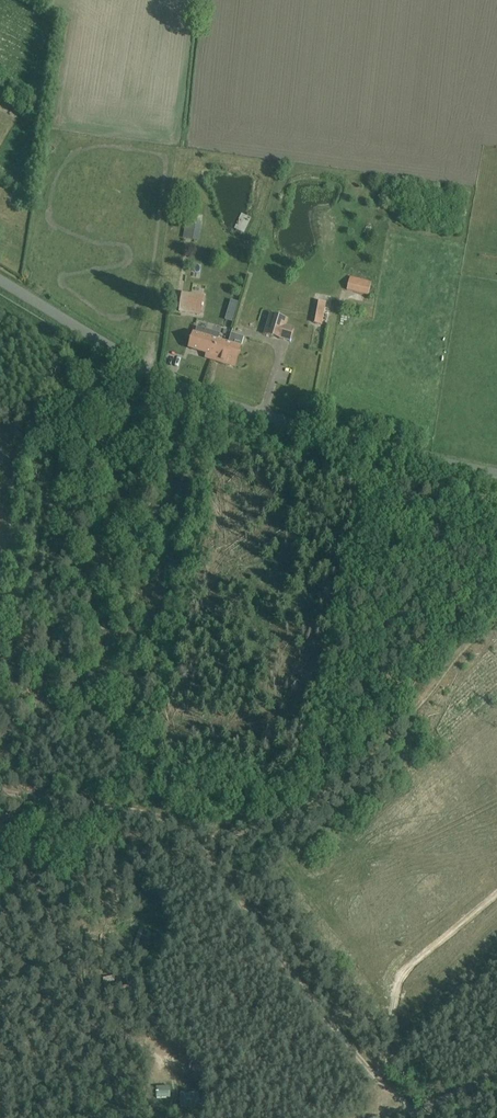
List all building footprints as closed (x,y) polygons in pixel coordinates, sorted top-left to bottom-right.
[(191,220),(188,231),(199,233),(201,222),(203,217),(198,216),(196,221),(191,220)] [(372,281),(351,277),(347,291),(368,295),(372,281)] [(204,296),(182,293),(179,312),(201,315),(204,296)] [(319,302),(317,309),(324,310),(326,303),(319,302)] [(227,313),(225,320),(232,322),(234,315),(227,313)] [(287,319),(271,314),(265,334),(282,339),(287,319)] [(316,316),(315,323),(322,325),(323,318),(316,316)] [(220,334),(197,327),(195,333),(193,333),(189,348),(213,355),(213,354),(219,356),(223,345),(225,346),(226,343),(218,340),(220,334)] [(219,356),(213,354),(212,359),(235,366),(244,337),(231,333),(228,344),(226,343),(225,346),(223,345),(219,356)] [(335,1019),(342,1027),(349,1022),(342,1013),(335,1019)] [(157,1086),(157,1098),(171,1098),(170,1085),(157,1086)] [(199,1107),(199,1093),(181,1093),(181,1108),(199,1107)]
